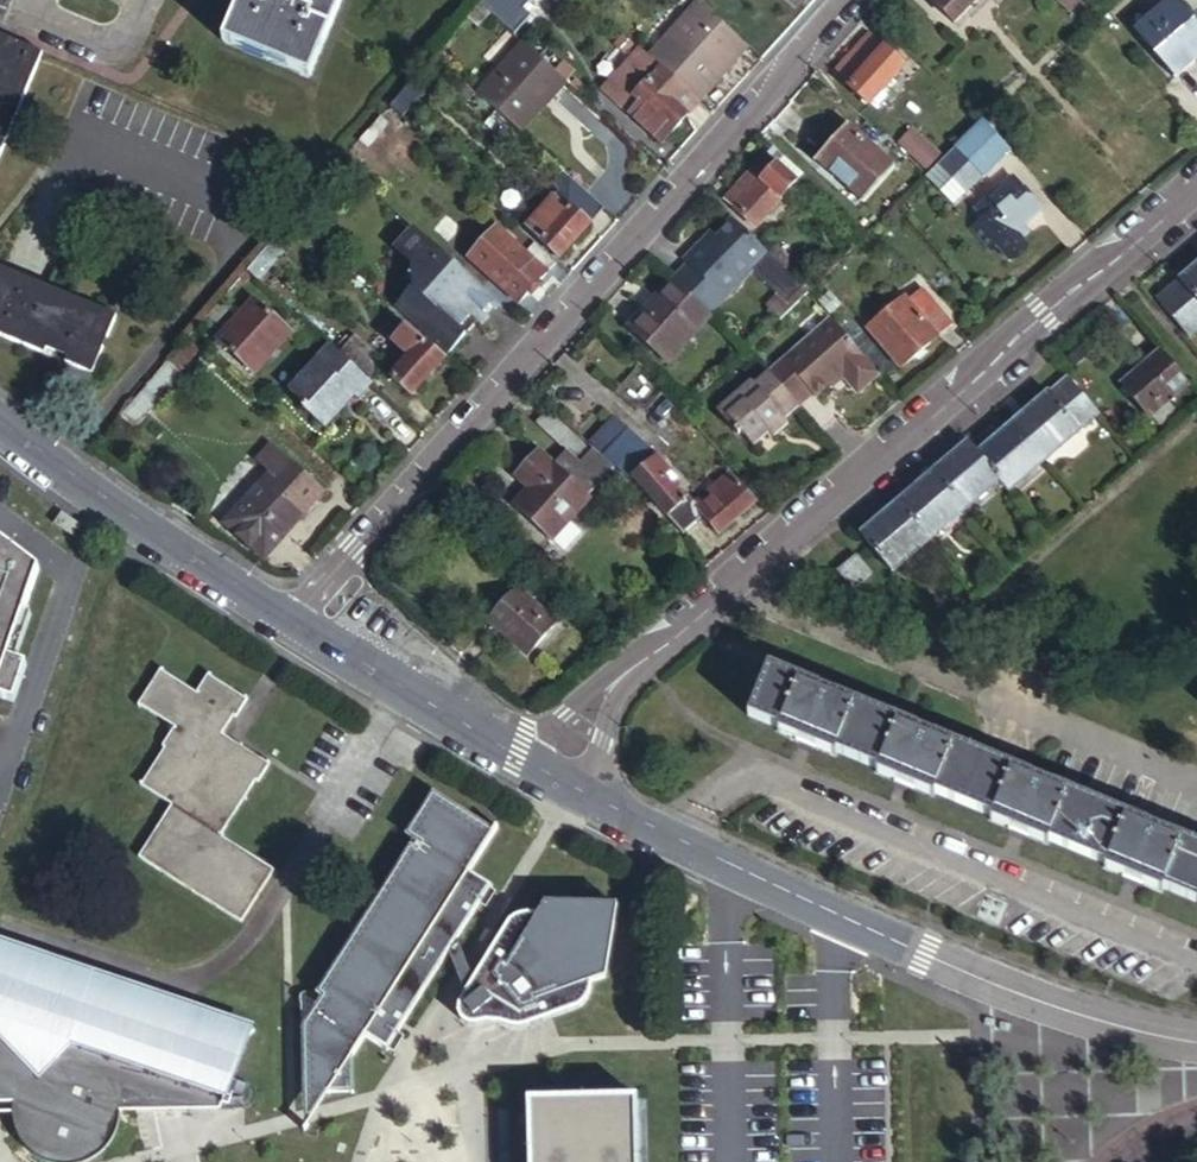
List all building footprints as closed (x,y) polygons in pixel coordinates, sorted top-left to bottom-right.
[(225,43),(310,78),(341,0),(242,0),(225,43)] [(481,0),(480,0),(468,14),(478,24),(491,9),(481,0)] [(709,0),(698,0),(650,56),(654,60),(698,100),(699,101),(754,39),(748,34),(709,0)] [(748,34),(771,7),(763,0),(709,0),(748,34)] [(955,23),(978,0),(932,0),(955,23)] [(1095,12),(1083,0),(1061,0),(1086,23),(1095,12)] [(1180,0),(1169,0),(1137,28),(1174,74),(1196,54),(1196,20),(1180,0)] [(839,69),(853,82),(885,45),(871,32),(839,69)] [(568,80),(523,39),(479,92),(524,132),(568,80)] [(36,57),(0,43),(0,143),(36,57)] [(885,45),(853,82),(850,85),(871,105),(906,64),(885,45)] [(650,56),(642,49),(605,91),(632,115),(642,102),(637,97),(651,82),(643,74),(654,60),(650,56)] [(687,113),(698,100),(654,60),(643,74),(651,82),(637,97),(642,102),(632,115),(665,144),(690,115),(687,113)] [(699,101),(698,100),(687,113),(690,115),(701,103),(699,101)] [(897,144),(862,112),(849,126),(895,168),(908,154),(897,144)] [(1011,150),(985,120),(948,157),(969,182),(980,173),(982,175),(1011,150)] [(863,202),(895,168),(849,126),(818,159),(863,202)] [(897,144),(908,154),(924,169),(938,155),(911,130),(897,144)] [(768,152),(728,197),(758,224),(798,178),(768,152)] [(948,157),(942,162),(965,187),(969,182),(948,157)] [(555,186),(563,192),(574,180),(565,173),(555,186)] [(1015,232),(1024,224),(1041,209),(1011,175),(974,207),(982,217),(976,222),(980,226),(997,247),(1009,261),(1027,245),(1022,240),(1015,232)] [(575,206),(583,214),(595,199),(574,180),(563,192),(560,195),(574,207),(575,206)] [(531,228),(545,241),(574,207),(560,195),(531,228)] [(583,214),(595,224),(607,210),(595,199),(583,214)] [(574,207),(545,241),(565,259),(595,224),(583,214),(575,206),(574,207)] [(522,304),(549,274),(527,253),(487,216),(459,248),(522,304)] [(767,253),(733,221),(716,239),(708,249),(701,243),(685,261),(725,299),(767,253)] [(1031,232),(1024,224),(1015,232),(1022,240),(1031,232)] [(997,247),(980,226),(971,235),(988,255),(997,247)] [(412,289),(396,307),(448,353),(466,333),(458,327),(470,313),(478,320),(496,300),(414,227),(396,247),(412,262),(412,289)] [(279,231),(246,269),(258,280),(292,241),(279,231)] [(711,233),(701,243),(708,249),(716,239),(711,233)] [(560,261),(538,241),(527,253),(549,274),(560,261)] [(1181,277),(1196,296),(1196,263),(1181,277)] [(38,360),(40,353),(62,363),(59,369),(86,379),(111,320),(0,276),(0,345),(38,360)] [(1181,277),(1159,295),(1192,333),(1196,329),(1196,296),(1181,277)] [(715,314),(675,278),(628,327),(669,363),(715,314)] [(783,318),(809,292),(797,280),(771,305),(783,318)] [(923,287),(907,301),(937,337),(953,323),(923,287)] [(937,337),(907,301),(901,293),(864,326),(901,368),(937,337)] [(251,299),(216,339),(257,376),(292,336),(251,299)] [(458,327),(466,333),(478,320),(470,313),(458,327)] [(833,319),(771,371),(799,404),(813,392),(815,395),(830,383),(843,372),(845,375),(858,390),(879,372),(833,319)] [(399,320),(385,336),(410,358),(390,379),(412,399),(446,361),(399,320)] [(356,339),(343,353),(372,379),(385,364),(356,339)] [(373,384),(328,343),(315,357),(317,358),(288,389),(305,404),(302,408),(325,429),(354,395),(359,400),(373,384)] [(1191,379),(1164,348),(1126,380),(1153,411),(1191,379)] [(160,369),(112,425),(128,440),(177,382),(160,369)] [(771,371),(770,371),(757,383),(753,378),(719,407),(740,433),(744,430),(755,445),(770,431),(776,439),(792,424),(787,418),(801,406),(799,404),(771,371)] [(845,375),(843,372),(830,383),(833,386),(845,375)] [(1101,409),(1070,372),(1051,387),(1083,424),(1101,409)] [(1084,425),(1083,424),(1051,387),(981,449),(972,437),(863,530),(896,567),(1003,475),(1014,486),(1084,425)] [(570,426),(550,409),(538,422),(558,441),(570,426)] [(599,433),(624,455),(642,442),(615,417),(599,433)] [(592,472),(605,458),(570,426),(558,441),(568,450),(592,472)] [(696,522),(703,516),(694,504),(696,503),(689,493),(683,498),(667,476),(673,471),(659,452),(652,457),(642,442),(624,455),(681,534),(696,522)] [(259,461),(272,472),(285,457),(272,445),(259,461)] [(539,450),(515,476),(531,490),(516,506),(554,541),(571,522),(592,499),(590,497),(555,464),(539,450)] [(568,450),(555,464),(590,497),(616,468),(605,458),(592,472),(568,450)] [(272,472),(248,500),(287,536),(325,493),(285,457),(272,472)] [(756,502),(744,486),(732,471),(696,503),(694,504),(703,516),(719,534),(756,502)] [(763,497),(750,481),(744,486),(756,502),(763,497)] [(287,536),(248,500),(229,521),(269,556),(287,536)] [(711,541),(719,534),(703,516),(696,522),(711,541)] [(571,522),(554,541),(567,552),(583,533),(571,522)] [(15,702),(56,581),(0,539),(0,697),(15,702)] [(859,555),(840,571),(860,595),(879,578),(859,555)] [(600,583),(590,594),(601,604),(612,593),(600,583)] [(519,589),(491,621),(530,654),(557,624),(519,589)] [(173,800),(138,853),(241,920),(276,866),(223,833),(272,759),(232,734),(257,694),(214,666),(203,684),(175,666),(145,713),(175,731),(142,781),(173,800)] [(752,712),(809,735),(910,776),(1026,824),(1138,869),(1196,893),(1196,839),(978,749),(772,666),(752,712)] [(298,1042),(305,1100),(331,1101),(357,1099),(350,1066),(364,1043),(380,1053),(391,1035),(398,1040),(452,955),(461,941),(479,911),(473,906),(485,888),(470,878),(496,838),(433,798),(407,840),(423,850),(416,861),(409,856),(312,1010),(317,1013),(298,1042)] [(491,892),(485,888),(473,906),(479,911),(491,892)] [(510,927),(479,977),(470,990),(460,1004),(457,1010),(456,1014),(457,1018),(458,1021),(461,1025),(465,1027),(470,1027),(475,1026),(479,1024),(485,1023),(493,1024),(509,1024),(532,1026),(542,1021),(585,1006),(590,1004),(593,1000),(596,996),(598,992),(598,988),(598,985),(598,980),(611,975),(619,916),(615,911),(620,908),(621,902),(607,901),(549,901),(541,915),(535,911),(531,910),(525,911),(519,913),(516,916),(510,927)] [(12,1099),(11,1104),(10,1108),(11,1114),(12,1122),(13,1129),(17,1136),(20,1143),(26,1149),(32,1155),(40,1160),(43,1161),(90,1161),(97,1158),(105,1152),(111,1145),(116,1137),(120,1127),(123,1119),(123,1109),(161,1109),(175,1108),(222,1106),(229,1096),(249,1037),(263,1029),(94,970),(90,979),(37,961),(40,952),(0,939),(0,1100),(12,1099)] [(461,941),(452,955),(462,974),(470,990),(479,977),(471,960),(461,941)] [(94,970),(40,952),(37,961),(90,979),(94,970)] [(391,1035),(380,1053),(387,1057),(398,1040),(391,1035)] [(331,1101),(305,1100),(309,1117),(315,1141),(326,1113),(331,1101)] [(534,1108),(535,1161),(643,1161),(641,1105),(534,1108)]
